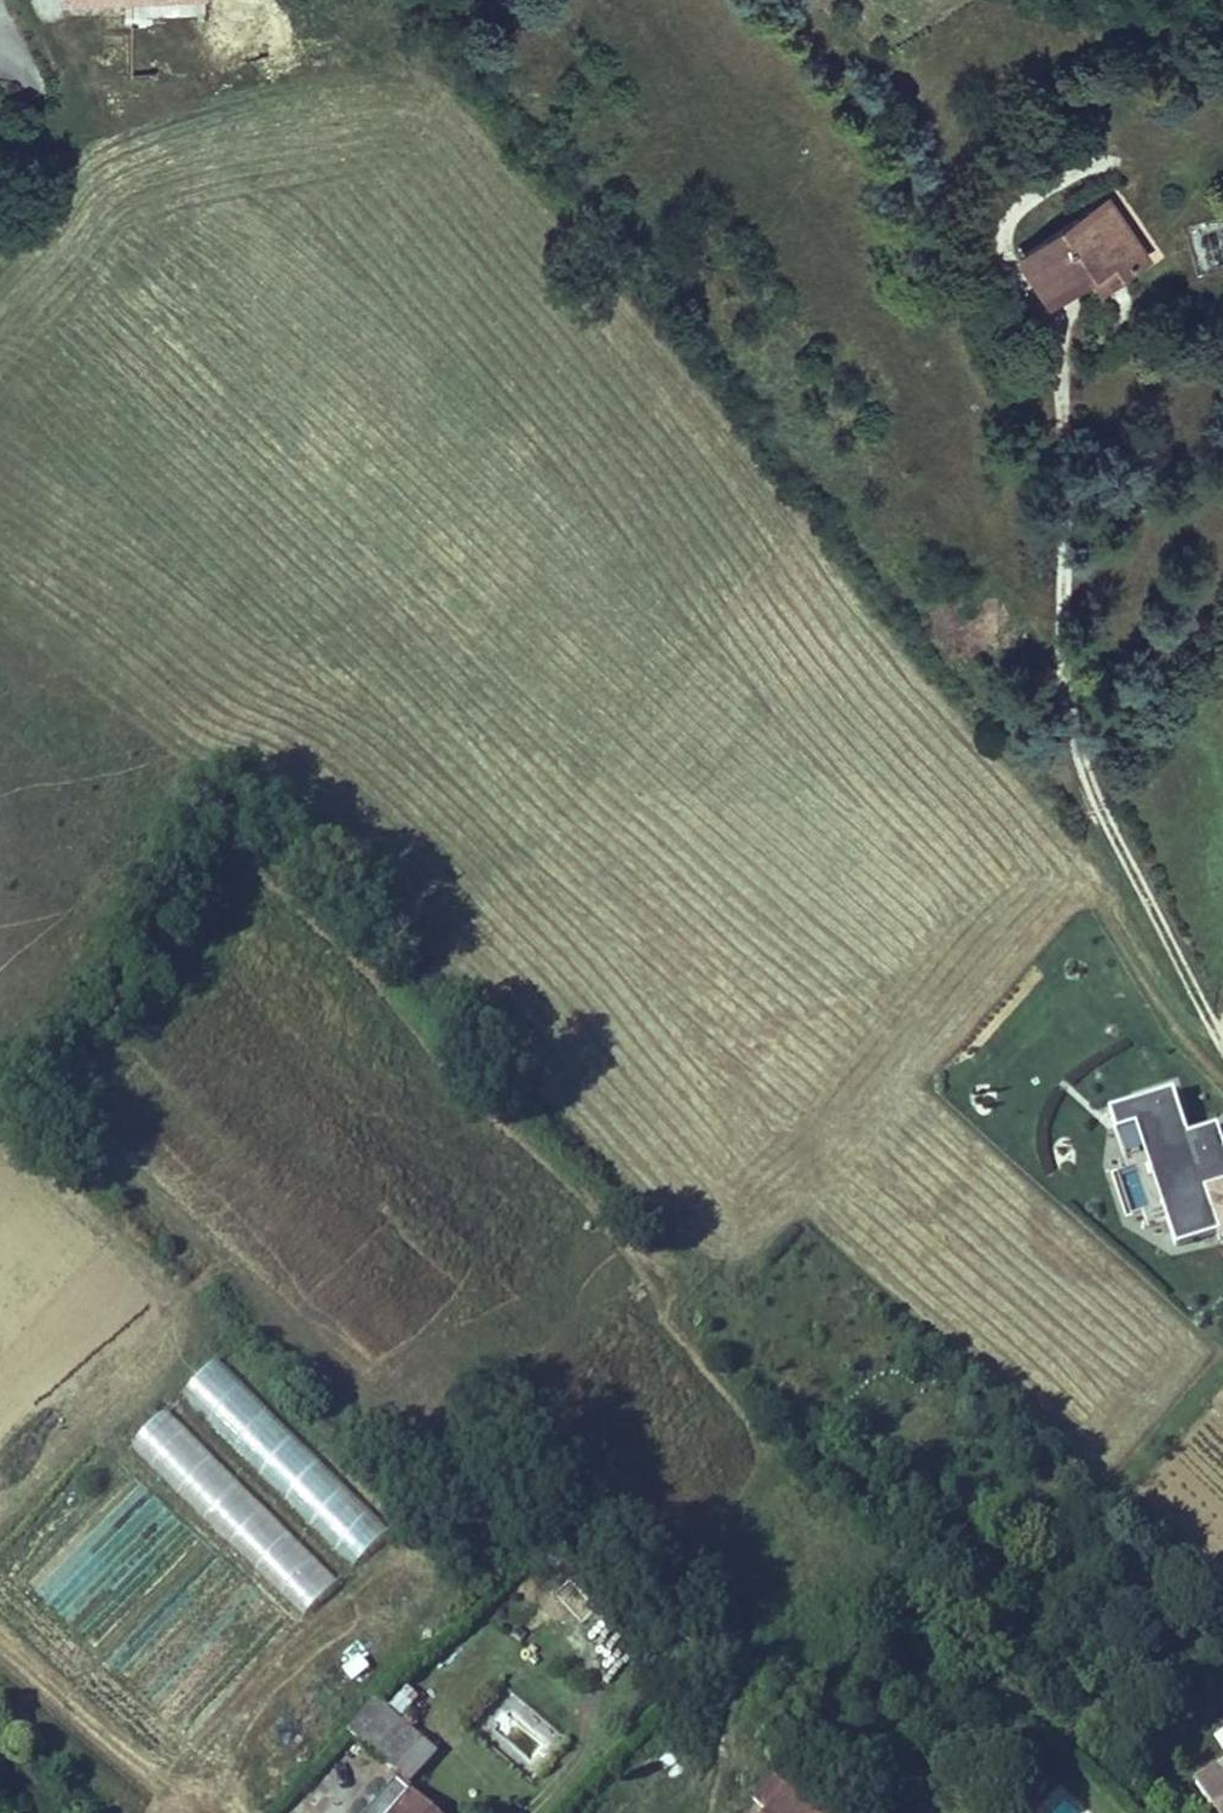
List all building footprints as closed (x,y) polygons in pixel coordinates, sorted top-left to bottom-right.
[(1094,206),(1106,224),(1117,217),(1104,199),(1094,206)] [(1102,288),(1145,259),(1117,217),(1106,224),(1094,206),(1024,252),(1055,299),(1092,274),(1102,288)] [(1215,1127),(1194,1134),(1179,1090),(1115,1112),(1122,1133),(1141,1126),(1161,1183),(1183,1176),(1189,1194),(1160,1204),(1175,1248),(1218,1233),(1219,1237),(1222,1236),(1222,1150),(1215,1127)] [(1160,1204),(1189,1194),(1183,1176),(1161,1183),(1141,1126),(1135,1129),(1160,1204)] [(406,1687),(389,1706),(402,1718),(420,1698),(406,1687)] [(368,1812),(434,1812),(406,1788),(437,1753),(376,1700),(349,1731),(401,1777),(368,1812)] [(669,1798),(695,1781),(677,1752),(650,1769),(669,1798)] [(786,1793),(773,1781),(754,1803),(766,1812),(768,1812),(786,1793)] [(787,1791),(786,1793),(768,1812),(812,1812),(787,1791)]
